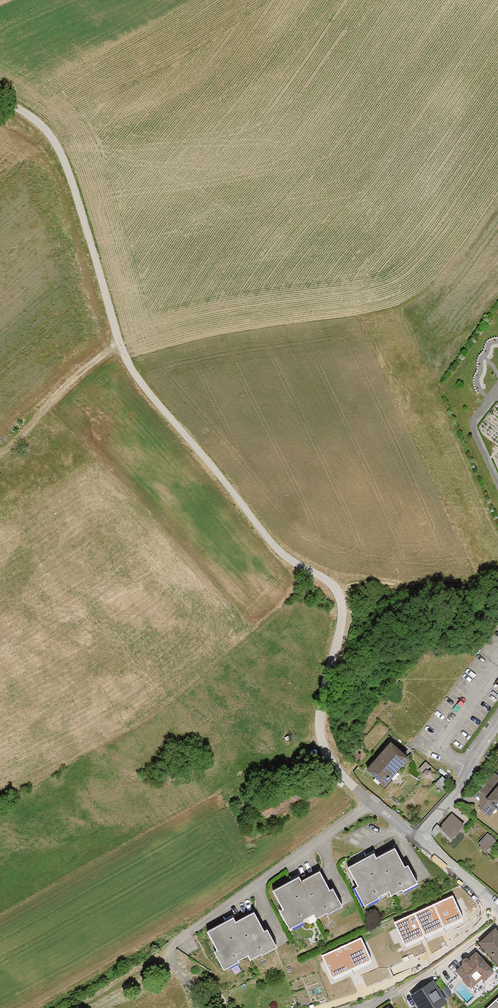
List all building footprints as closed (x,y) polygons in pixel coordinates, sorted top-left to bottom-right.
[(386,780),(410,754),(392,737),(368,764),(386,780)] [(496,771),(481,788),(497,804),(497,772),(496,771)] [(440,827),(452,838),(467,823),(455,811),(440,827)] [(480,841),(486,848),(497,838),(492,831),(480,841)] [(375,850),(347,865),(367,901),(390,888),(393,893),(418,879),(408,862),(407,863),(396,843),(377,853),(375,850)] [(299,876),(271,892),(291,928),(315,914),(317,919),(342,906),(333,889),(332,889),(321,869),(302,880),(299,876)] [(453,896),(395,923),(404,944),(463,918),(453,896)] [(233,916),(205,932),(225,968),(248,955),(251,959),(276,946),(266,929),(265,929),(254,910),(235,920),(233,916)] [(497,926),(481,940),(497,958),(497,927),(497,926)] [(361,938),(322,956),(332,978),(371,961),(361,938)] [(458,967),(474,984),(484,975),(486,977),(497,967),(478,947),(458,967)] [(425,1007),(438,1007),(448,1002),(434,980),(415,992),(425,1007)] [(487,1007),(497,1007),(497,1002),(496,1000),(487,1007)]
